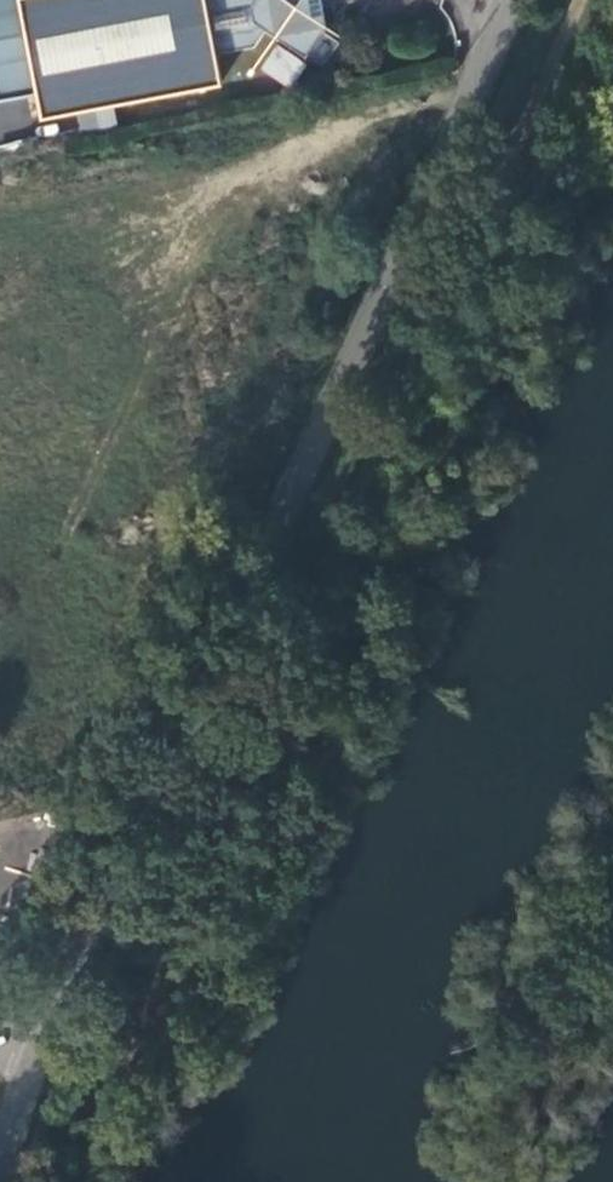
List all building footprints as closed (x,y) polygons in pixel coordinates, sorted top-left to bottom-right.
[(41,81),(23,0),(0,0),(0,90),(41,81)] [(41,81),(47,108),(223,74),(217,42),(210,0),(23,0),(41,81)] [(217,42),(258,34),(267,22),(312,47),(330,18),(326,0),(210,0),(217,42)] [(220,483),(215,492),(212,497),(227,505),(235,491),(220,483)]
